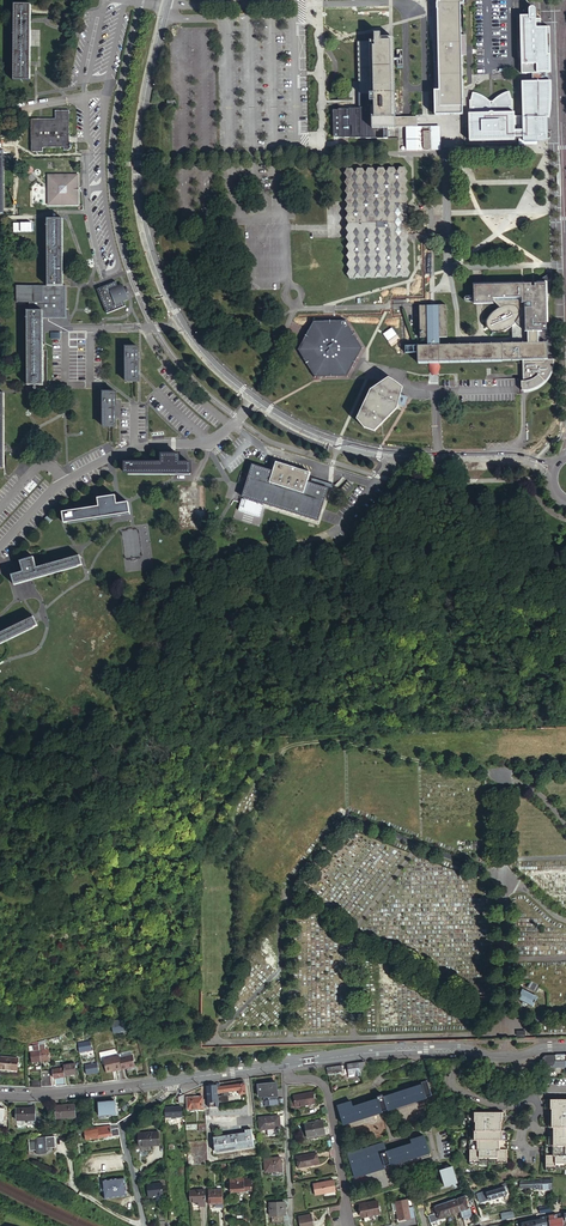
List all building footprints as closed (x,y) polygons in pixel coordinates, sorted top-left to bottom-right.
[(438,6),(438,11),(441,90),(434,90),(435,115),(451,114),(464,114),(462,51),(461,5),(465,5),(465,0),(438,0),(438,6)] [(31,4),(15,4),(14,79),(30,79),(30,63),(31,18),(31,4)] [(380,21),(380,8),(326,8),(326,21),(380,21)] [(524,74),(534,74),(543,74),(552,74),(551,28),(544,28),(544,19),(539,19),(539,15),(532,15),(532,17),(523,17),(523,41),(525,41),(525,53),(527,53),(527,59),(526,59),(526,65),(524,65),(524,74)] [(418,127),(418,117),(396,117),(396,104),(396,102),(394,40),(382,41),(382,36),(375,36),(375,44),(359,44),(361,98),(374,97),(375,107),(366,107),(366,108),(355,108),(355,109),(344,109),(344,110),(336,110),(333,110),(334,137),(345,137),(345,138),(356,137),(356,138),(367,138),(378,138),(378,139),(388,139),(388,129),(396,128),(396,127),(406,127),(418,127)] [(492,139),(519,139),(519,145),(538,144),(538,140),(540,140),(545,140),(549,140),(549,138),(552,136),(552,133),(549,131),(553,131),(553,121),(553,115),(550,115),(552,106),(552,90),(552,80),(547,80),(539,80),(533,80),(523,80),(524,114),(524,117),(515,117),(515,114),(515,110),(514,111),(513,103),(513,99),(511,99),(510,91),(507,92),(503,94),(500,95),(498,96),(496,98),(494,99),(493,101),(493,103),(490,103),(490,101),(490,100),(489,100),(488,99),(486,98),(484,97),(482,95),(477,93),(473,91),(471,100),(470,100),(470,113),(469,114),(469,123),(470,123),(471,139),(492,139)] [(55,120),(31,119),(31,151),(42,152),(42,147),(63,148),(63,151),(68,151),(69,138),(69,111),(55,110),(55,120)] [(418,127),(406,127),(406,150),(422,150),(422,147),(424,147),(424,148),(424,149),(425,150),(426,151),(427,151),(428,151),(429,150),(430,150),(431,149),(431,147),(432,147),(432,150),(441,150),(440,126),(418,127)] [(410,236),(408,234),(406,231),(409,227),(406,222),(409,217),(405,213),(407,211),(408,208),(407,206),(405,204),(408,200),(405,196),(408,190),(405,186),(407,182),(404,177),(407,172),(403,168),(399,168),(396,173),(393,168),(388,168),(386,173),(383,168),(378,169),(376,173),(373,169),(367,169),(365,173),(362,169),(357,169),(355,173),(351,169),(347,169),(344,175),(347,178),(344,183),(347,188),(344,192),(348,196),(345,201),(348,205),(345,211),(348,215),(346,220),(349,224),(346,229),(349,233),(346,238),(349,242),(346,247),(349,250),(346,256),(349,260),(346,265),(350,269),(347,274),(350,278),(356,278),(358,274),(361,278),(366,278),(368,273),(371,278),(376,278),(378,273),(381,277),(387,277),(389,273),(392,278),(397,277),(400,273),(402,277),(407,277),(410,272),(407,268),(410,264),(407,259),(410,255),(406,250),(409,245),(406,241),(408,239),(410,236)] [(50,204),(73,204),(73,198),(78,199),(79,179),(73,180),(73,175),(49,175),(50,204)] [(48,287),(62,287),(62,220),(48,220),(48,287)] [(539,331),(548,330),(548,321),(550,321),(549,296),(552,276),(549,275),(543,278),(538,280),(535,282),(535,284),(533,284),(533,282),(524,282),(524,280),(474,282),(474,296),(468,296),(466,297),(465,298),(465,300),(466,301),(468,302),(474,302),(474,304),(480,304),(494,303),(493,299),(500,306),(498,307),(495,308),(494,308),(492,309),(490,312),(489,313),(489,314),(489,316),(489,317),(489,319),(489,320),(490,322),(491,323),(492,324),(494,325),(495,326),(497,327),(499,327),(501,327),(503,327),(506,326),(510,325),(511,325),(513,324),(514,323),(515,323),(516,322),(525,331),(529,331),(539,331)] [(116,280),(98,288),(108,313),(127,304),(125,300),(129,298),(127,293),(130,292),(128,286),(125,288),(123,283),(118,285),(116,280)] [(43,312),(43,317),(66,317),(65,287),(62,287),(48,287),(15,287),(15,302),(28,302),(28,312),(43,312)] [(427,345),(440,344),(440,336),(447,336),(447,303),(436,303),(433,303),(430,303),(419,303),(420,336),(427,336),(427,345)] [(43,312),(28,312),(28,385),(43,385),(43,317),(43,312)] [(306,360),(311,370),(315,367),(320,375),(328,374),(328,378),(340,378),(339,373),(347,373),(351,366),(355,368),(360,358),(356,356),(360,348),(355,341),(359,339),(353,330),(349,332),(345,326),(338,326),(338,321),(326,322),(326,327),(317,327),(314,334),(309,332),(304,341),(308,343),(304,350),(310,358),(306,360)] [(525,331),(516,322),(515,323),(514,323),(513,324),(513,336),(513,342),(508,343),(458,344),(440,344),(427,345),(418,345),(419,363),(429,362),(438,362),(516,360),(523,360),(548,359),(548,357),(548,342),(540,342),(539,331),(529,331),(525,331)] [(127,347),(127,381),(134,381),(138,381),(139,347),(127,347)] [(548,359),(523,360),(523,381),(521,382),(521,390),(524,390),(524,391),(528,391),(531,390),(534,389),(537,388),(539,387),(542,386),(543,384),(545,383),(547,381),(551,376),(552,374),(553,372),(554,370),(554,367),(555,364),(555,362),(555,360),(552,360),(552,357),(548,357),(548,359)] [(366,401),(358,420),(363,430),(364,430),(376,433),(398,411),(400,407),(406,408),(408,398),(402,397),(403,389),(393,382),(389,379),(371,390),(366,401)] [(104,391),(104,426),(116,426),(116,391),(104,391)] [(51,448),(59,454),(63,449),(55,443),(51,448)] [(127,463),(127,473),(192,473),(192,463),(180,463),(180,455),(169,455),(163,455),(163,463),(127,463)] [(243,494),(245,494),(262,500),(319,519),(321,512),(329,488),(312,483),(309,482),(308,481),(309,478),(311,472),(277,461),(274,470),(273,470),(270,469),(253,463),(243,494)] [(240,499),(237,508),(260,515),(264,503),(261,502),(262,500),(245,494),(244,496),(242,495),(240,499)] [(63,513),(65,523),(130,514),(128,504),(117,505),(117,503),(116,497),(99,499),(100,508),(63,513)] [(12,575),(14,585),(83,565),(80,555),(36,568),(33,557),(21,561),(23,568),(21,568),(22,570),(22,572),(12,575)] [(39,624),(34,615),(0,632),(0,643),(39,624)] [(537,992),(540,986),(531,981),(527,988),(537,992)] [(532,1006),(537,997),(522,990),(518,999),(523,1002),(527,1004),(532,1006)] [(125,1030),(122,1020),(112,1022),(113,1026),(112,1026),(113,1033),(125,1030)] [(91,1051),(90,1042),(78,1043),(80,1053),(91,1051)] [(40,1061),(50,1060),(48,1049),(45,1050),(44,1044),(39,1045),(40,1061)] [(40,1061),(39,1045),(33,1046),(34,1051),(31,1052),(32,1063),(40,1061)] [(555,1067),(555,1062),(555,1056),(547,1056),(546,1056),(545,1056),(544,1056),(542,1058),(542,1060),(541,1061),(541,1062),(545,1064),(547,1065),(550,1068),(555,1067)] [(119,1060),(118,1057),(104,1060),(107,1075),(113,1073),(113,1071),(121,1070),(119,1060)] [(121,1070),(122,1072),(135,1069),(132,1057),(119,1060),(121,1070)] [(17,1059),(0,1058),(0,1061),(0,1069),(16,1071),(17,1059)] [(362,1075),(360,1070),(358,1063),(347,1065),(348,1075),(355,1074),(355,1076),(362,1075)] [(74,1064),(63,1066),(63,1068),(64,1076),(76,1074),(74,1064)] [(98,1073),(96,1064),(85,1065),(86,1074),(98,1073)] [(56,1086),(66,1085),(64,1076),(63,1068),(59,1068),(59,1066),(53,1066),(53,1069),(52,1069),(53,1079),(54,1079),(56,1086)] [(343,1073),(342,1066),(326,1068),(328,1076),(343,1073)] [(51,1079),(50,1071),(41,1072),(41,1079),(41,1087),(47,1087),(46,1079),(51,1079)] [(41,1087),(41,1079),(31,1079),(31,1087),(41,1087)] [(432,1096),(427,1081),(421,1083),(422,1086),(409,1090),(408,1086),(395,1089),(396,1094),(384,1098),(383,1095),(377,1097),(377,1100),(365,1104),(364,1100),(351,1103),(337,1107),(344,1125),(381,1113),(383,1118),(388,1115),(387,1111),(426,1098),(426,1097),(432,1096)] [(244,1083),(217,1087),(218,1093),(223,1092),(224,1096),(228,1095),(228,1092),(238,1090),(239,1094),(245,1093),(244,1083)] [(278,1100),(277,1084),(258,1086),(259,1097),(268,1096),(268,1100),(278,1100)] [(209,1107),(219,1107),(218,1093),(217,1087),(217,1085),(206,1086),(207,1099),(208,1107),(209,1107)] [(205,1107),(208,1107),(207,1099),(203,1099),(202,1097),(196,1097),(195,1089),(184,1094),(184,1098),(186,1098),(187,1109),(203,1109),(203,1107),(205,1107)] [(315,1106),(314,1103),(313,1103),(311,1093),(293,1096),(296,1109),(315,1106)] [(562,1100),(560,1098),(559,1100),(557,1100),(556,1098),(555,1100),(545,1100),(545,1109),(548,1109),(548,1118),(548,1137),(542,1137),(542,1156),(545,1156),(545,1172),(555,1172),(555,1170),(565,1170),(565,1100),(562,1100)] [(115,1101),(99,1102),(100,1116),(116,1114),(115,1101)] [(240,1106),(219,1107),(209,1107),(210,1116),(248,1115),(247,1103),(240,1106)] [(74,1104),(55,1106),(56,1118),(76,1117),(74,1104)] [(30,1108),(17,1108),(17,1120),(35,1120),(35,1107),(30,1107),(30,1108)] [(181,1107),(164,1108),(165,1118),(182,1117),(181,1107)] [(508,1122),(508,1113),(496,1112),(495,1111),(493,1112),(491,1112),(490,1111),(488,1113),(484,1112),(482,1111),(481,1113),(468,1112),(468,1121),(470,1122),(470,1131),(468,1131),(467,1140),(461,1140),(461,1150),(469,1150),(469,1165),(478,1166),(478,1163),(497,1164),(497,1165),(506,1165),(507,1150),(507,1140),(510,1140),(510,1131),(503,1131),(503,1122),(508,1122)] [(280,1128),(279,1116),(259,1118),(260,1130),(280,1128)] [(325,1136),(322,1121),(304,1125),(307,1140),(325,1136)] [(119,1135),(117,1124),(110,1124),(110,1126),(84,1129),(86,1140),(99,1138),(119,1135)] [(258,1148),(257,1140),(253,1140),(251,1130),(245,1131),(246,1133),(246,1135),(213,1139),(214,1146),(212,1147),(213,1155),(258,1148)] [(159,1146),(158,1132),(138,1134),(139,1147),(159,1146)] [(54,1136),(28,1139),(30,1151),(36,1150),(37,1154),(47,1153),(47,1148),(56,1147),(54,1136)] [(430,1157),(424,1136),(411,1140),(412,1144),(386,1152),(383,1143),(348,1155),(355,1178),(385,1168),(387,1173),(392,1172),(392,1169),(430,1157)] [(186,1142),(188,1166),(207,1165),(206,1142),(186,1142)] [(318,1164),(317,1159),(315,1159),(314,1155),(296,1158),(298,1168),(318,1164)] [(282,1175),(281,1158),(264,1159),(265,1172),(271,1172),(271,1176),(282,1175)] [(456,1182),(451,1168),(440,1171),(445,1186),(456,1182)] [(125,1178),(102,1182),(104,1193),(105,1200),(128,1197),(125,1178)] [(336,1192),(334,1180),(313,1184),(315,1195),(336,1192)] [(551,1189),(551,1180),(538,1180),(538,1181),(519,1182),(519,1184),(518,1184),(518,1187),(520,1187),(520,1188),(534,1187),(538,1187),(539,1190),(543,1190),(540,1196),(543,1198),(547,1189),(551,1189)] [(244,1192),(244,1181),(229,1182),(230,1193),(244,1192)] [(164,1199),(162,1183),(147,1185),(148,1197),(153,1197),(153,1195),(156,1195),(156,1197),(157,1200),(164,1199)] [(506,1185),(503,1185),(504,1187),(497,1189),(495,1190),(486,1193),(485,1190),(481,1192),(484,1201),(488,1200),(488,1201),(506,1195),(504,1189),(507,1188),(506,1185)] [(221,1189),(208,1190),(209,1205),(215,1205),(223,1205),(221,1189)] [(204,1190),(189,1190),(190,1202),(197,1202),(197,1206),(204,1206),(204,1202),(205,1202),(204,1190)] [(463,1211),(468,1209),(465,1196),(456,1199),(460,1212),(463,1211)] [(460,1212),(456,1199),(449,1201),(453,1214),(458,1213),(460,1212)] [(411,1218),(407,1200),(395,1202),(398,1221),(411,1218)] [(380,1214),(377,1201),(360,1205),(362,1218),(380,1214)] [(453,1214),(449,1201),(441,1204),(446,1217),(453,1214)] [(285,1216),(285,1203),(269,1203),(270,1216),(285,1216)] [(438,1220),(446,1217),(441,1204),(433,1207),(434,1209),(431,1210),(434,1219),(437,1218),(438,1220)] [(502,1220),(514,1217),(512,1210),(500,1213),(502,1220)] [(564,1213),(549,1216),(549,1225),(563,1225),(562,1221),(565,1221),(564,1213)] [(312,1215),(298,1217),(300,1225),(314,1225),(312,1215)] [(471,1215),(466,1217),(469,1225),(474,1223),(471,1215)]
